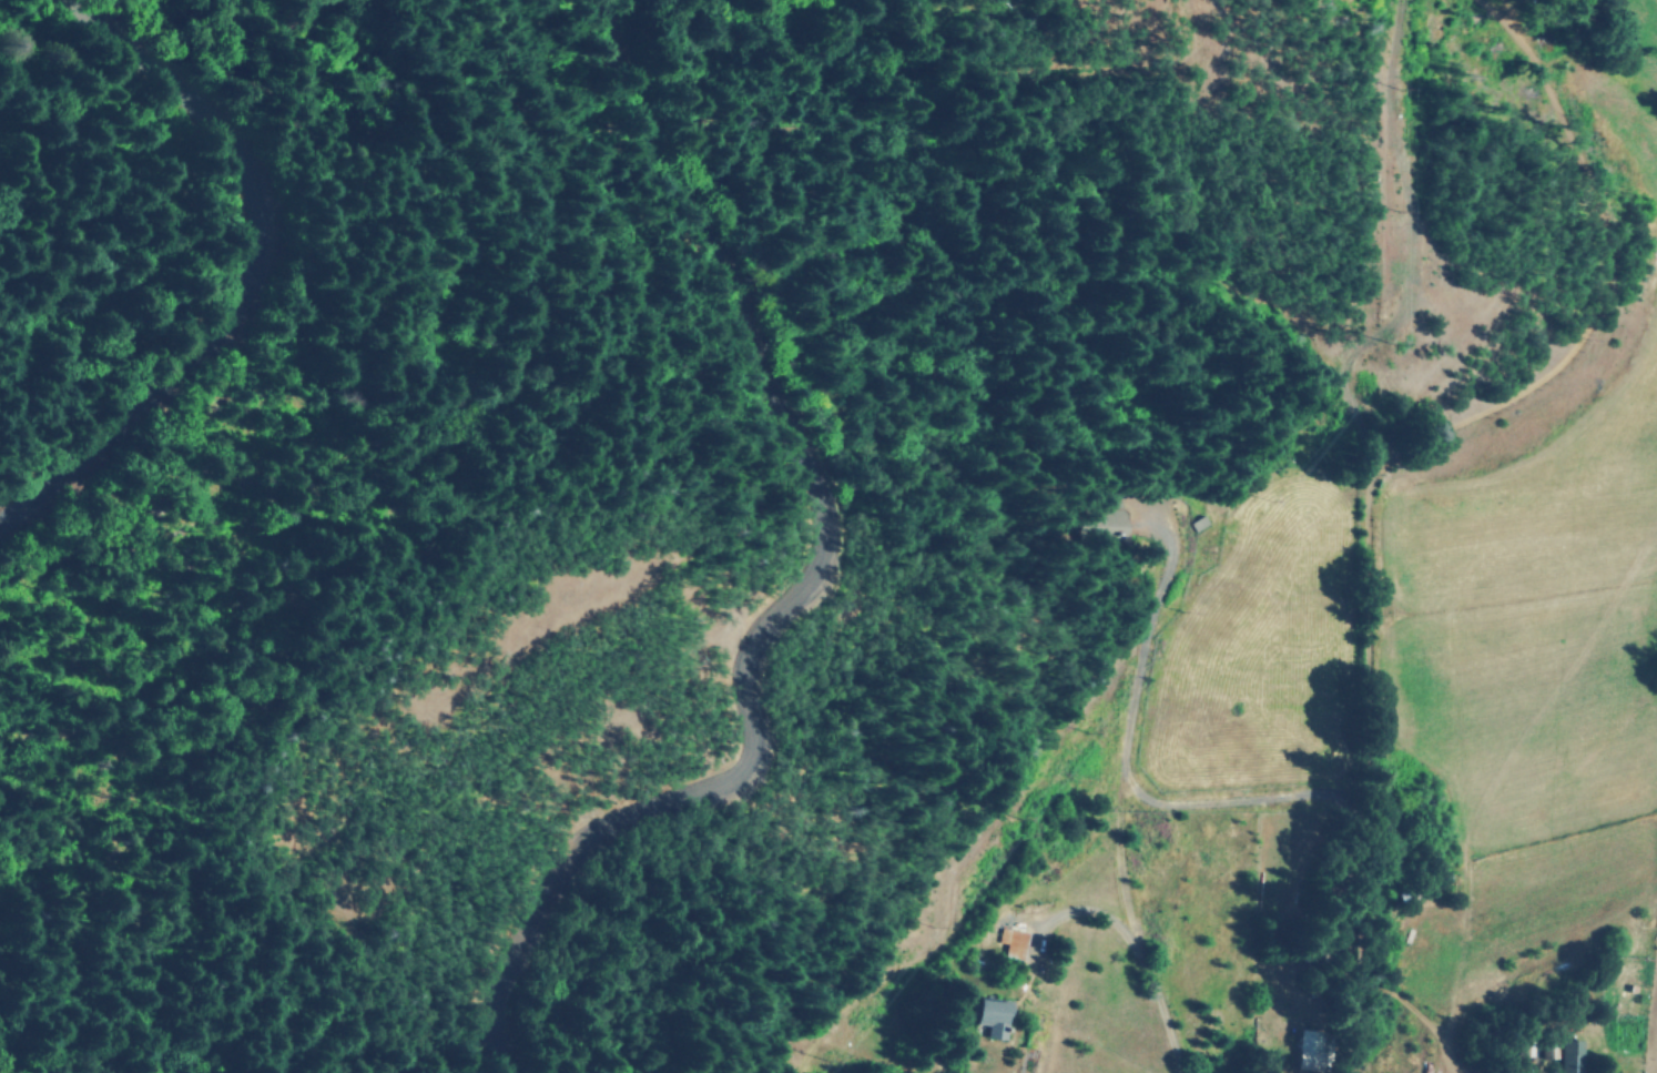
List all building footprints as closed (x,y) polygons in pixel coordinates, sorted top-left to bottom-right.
[(1003,956),(1019,958),(1024,931),(1000,927),(997,942),(1005,943),(1003,956)] [(986,1026),(985,1037),(1001,1040),(1007,1001),(975,996),(971,1024),(986,1026)] [(1294,1068),(1317,1072),(1324,1032),(1300,1029),(1294,1068)] [(1558,1039),(1558,1072),(1579,1072),(1580,1039),(1558,1039)]
